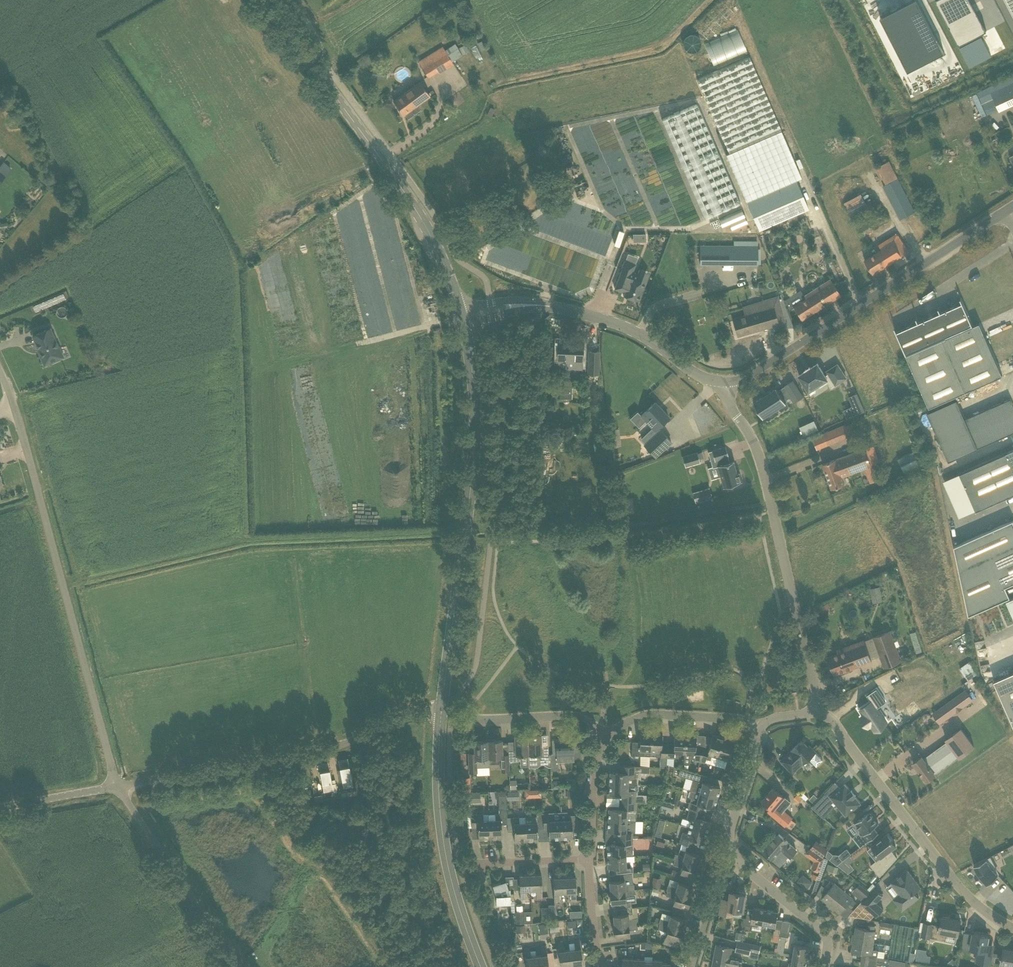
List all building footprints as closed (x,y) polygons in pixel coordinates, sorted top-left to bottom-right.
[(918,0),(913,0),(879,17),(910,77),(947,57),(918,0)] [(971,0),(935,0),(959,45),(987,31),(971,0)] [(737,29),(704,43),(713,65),(746,51),(737,29)] [(689,34),(682,46),(695,52),(701,41),(689,34)] [(475,43),(484,59),(489,56),(481,41),(475,43)] [(445,49),(452,60),(461,54),(454,43),(445,49)] [(429,55),(418,62),(423,70),(427,76),(428,77),(439,70),(429,55)] [(779,187),(802,178),(750,55),(697,78),(730,152),(726,154),(746,201),(779,187)] [(420,81),(393,101),(404,115),(405,114),(408,118),(420,109),(417,105),(430,96),(420,81)] [(992,92),(1000,110),(1012,104),(1012,82),(992,92)] [(740,202),(697,104),(662,120),(705,218),(740,202)] [(886,185),(884,185),(901,219),(915,212),(889,161),(877,167),(886,185)] [(779,187),(746,201),(759,230),(792,216),(779,187)] [(861,194),(843,201),(849,217),(868,209),(861,194)] [(731,228),(746,223),(742,211),(717,218),(720,227),(729,224),(731,228)] [(865,260),(873,273),(908,251),(897,233),(879,245),(882,250),(865,260)] [(758,265),(758,245),(700,245),(700,264),(758,265)] [(622,269),(614,288),(624,292),(623,295),(639,301),(646,281),(637,277),(638,274),(633,271),(635,264),(624,260),(621,269),(622,269)] [(800,290),(785,299),(791,308),(794,306),(802,319),(840,295),(830,279),(804,296),(800,290)] [(758,287),(759,290),(762,291),(766,290),(767,287),(766,284),(763,283),(760,284),(758,287)] [(737,335),(785,322),(778,295),(742,305),(744,314),(732,318),(737,335)] [(895,327),(894,328),(906,355),(973,325),(961,298),(960,299),(961,301),(954,304),(955,306),(941,312),(939,308),(938,308),(939,311),(932,314),(933,316),(919,322),(917,318),(916,318),(917,321),(910,324),(911,326),(897,332),(895,327)] [(980,323),(906,355),(929,408),(1003,375),(980,323)] [(58,347),(50,328),(33,335),(41,355),(40,355),(44,365),(62,357),(57,348),(58,347)] [(582,367),(583,342),(558,341),(558,344),(555,345),(555,350),(558,351),(557,367),(582,367)] [(589,352),(589,374),(599,374),(599,352),(589,352)] [(846,377),(837,364),(827,371),(828,373),(825,375),(817,363),(810,367),(805,370),(806,370),(799,375),(809,391),(818,385),(820,387),(828,382),(831,387),(846,377)] [(560,370),(559,399),(572,399),(572,387),(578,387),(578,382),(579,370),(573,370),(560,370)] [(777,388),(754,403),(763,417),(786,402),(785,400),(792,396),(795,402),(803,396),(793,380),(785,385),(785,386),(779,390),(777,388)] [(857,414),(865,411),(858,393),(849,397),(853,406),(857,414)] [(965,419),(956,400),(928,412),(949,461),(1012,433),(1012,404),(1011,399),(965,419)] [(637,411),(630,418),(640,428),(648,420),(655,427),(656,429),(658,428),(669,417),(655,402),(641,415),(637,411)] [(846,426),(845,425),(824,434),(828,444),(857,433),(853,423),(846,426)] [(609,429),(610,437),(620,436),(619,428),(609,429)] [(655,456),(672,441),(661,429),(660,430),(647,441),(644,444),(655,456)] [(724,487),(742,482),(739,472),(738,473),(734,460),(729,462),(728,456),(725,446),(708,451),(713,467),(717,466),(724,487)] [(872,466),(872,465),(880,462),(874,446),(866,449),(865,448),(824,464),(834,489),(845,484),(843,477),(872,466)] [(960,473),(976,510),(1012,494),(1012,450),(960,473)] [(700,461),(697,451),(682,456),(685,466),(700,461)] [(922,468),(914,451),(898,458),(906,476),(922,468)] [(695,502),(712,497),(710,490),(693,495),(695,502)] [(1012,583),(1012,520),(954,546),(969,615),(1010,597),(1006,587),(1012,583)] [(874,602),(884,600),(881,585),(871,587),(874,602)] [(851,627),(845,630),(847,636),(854,633),(851,627)] [(873,637),(884,668),(902,661),(890,630),(873,637)] [(828,657),(834,674),(871,661),(863,641),(837,651),(838,653),(828,657)] [(994,681),(1012,724),(1012,672),(994,681)] [(872,702),(860,709),(864,715),(861,717),(868,727),(871,725),(875,731),(887,723),(877,708),(886,702),(877,689),(867,695),(872,702)] [(933,714),(939,723),(972,698),(966,690),(933,714)] [(975,745),(961,726),(945,738),(947,741),(923,759),(921,756),(913,762),(916,767),(915,768),(917,771),(918,770),(927,781),(936,775),(934,773),(958,755),(959,757),(975,745)] [(650,751),(651,731),(640,730),(640,741),(632,741),(631,755),(650,756),(650,751)] [(662,731),(651,731),(650,751),(656,752),(655,756),(660,756),(659,766),(666,766),(667,757),(667,744),(661,743),(662,731)] [(552,739),(552,753),(550,754),(551,758),(549,758),(549,759),(549,766),(551,766),(551,770),(558,770),(558,761),(574,761),(574,749),(577,749),(576,740),(578,740),(577,732),(561,733),(562,739),(552,739)] [(678,753),(684,753),(685,732),(674,732),(674,744),(667,744),(667,757),(674,758),(674,757),(678,757),(678,753)] [(690,758),(694,758),(694,761),(699,761),(702,746),(695,745),(696,733),(685,732),(684,753),(690,753),(690,758)] [(508,743),(508,755),(509,761),(520,760),(520,755),(528,755),(528,734),(515,735),(515,745),(509,745),(508,743)] [(541,734),(528,734),(528,755),(529,759),(549,758),(548,742),(548,743),(541,744),(541,734)] [(714,765),(715,765),(723,737),(713,734),(709,748),(702,746),(699,761),(705,763),(705,758),(710,760),(715,762),(714,765)] [(723,737),(715,765),(725,768),(725,769),(731,771),(736,754),(730,752),(733,740),(723,737)] [(489,757),(488,740),(474,741),(474,752),(468,752),(469,772),(477,772),(477,767),(489,766),(489,763),(489,757)] [(502,740),(488,740),(489,757),(489,763),(501,763),(501,771),(509,770),(509,761),(508,755),(502,755),(502,740)] [(791,751),(781,760),(793,773),(803,763),(803,764),(809,758),(816,766),(823,760),(809,745),(808,747),(802,740),(791,750),(791,751)] [(348,758),(338,760),(343,787),(353,785),(348,758)] [(324,791),(333,789),(328,762),(319,764),(324,791)] [(641,777),(641,765),(633,765),(620,765),(620,772),(610,771),(610,783),(628,783),(637,784),(637,777),(641,777)] [(678,773),(678,775),(687,777),(691,779),(690,783),(688,789),(717,797),(720,786),(705,782),(700,781),(702,774),(695,772),(680,768),(678,773)] [(470,791),(469,777),(461,778),(462,792),(470,791)] [(560,782),(557,779),(553,781),(552,783),(552,788),(558,788),(559,786),(560,782)] [(846,814),(860,803),(845,784),(840,788),(835,782),(812,807),(820,814),(834,799),(846,814)] [(637,784),(628,783),(610,783),(609,794),(621,794),(620,801),(636,802),(646,802),(646,794),(637,794),(637,790),(638,790),(639,785),(637,784)] [(774,787),(762,801),(771,808),(768,811),(785,826),(786,825),(791,829),(796,823),(792,819),(792,818),(783,810),(790,802),(785,797),(774,787)] [(688,796),(691,797),(688,807),(690,808),(702,812),(704,805),(713,808),(717,797),(688,789),(690,790),(688,796)] [(794,798),(799,802),(803,798),(801,796),(798,793),(794,798)] [(500,809),(507,809),(506,795),(498,795),(499,809),(500,809)] [(608,819),(633,820),(635,820),(636,802),(620,801),(620,808),(609,808),(608,819)] [(691,820),(689,827),(706,832),(710,821),(700,818),(702,812),(690,808),(687,819),(691,820)] [(572,828),(578,827),(577,815),(567,815),(567,811),(560,812),(560,815),(560,820),(561,838),(572,837),(572,828)] [(853,836),(861,846),(878,833),(874,827),(878,823),(869,811),(855,822),(861,830),(853,836)] [(502,838),(501,824),(501,813),(495,814),(495,820),(489,820),(490,837),(496,837),(496,838),(502,838)] [(525,816),(525,822),(526,840),(532,840),(532,841),(538,841),(537,829),(544,828),(543,813),(536,813),(536,816),(525,816)] [(560,820),(560,815),(549,816),(549,813),(543,813),(544,828),(548,828),(549,838),(561,838),(560,820)] [(489,820),(489,814),(471,814),(471,827),(478,827),(478,839),(484,839),(484,838),(490,837),(489,820)] [(507,823),(508,831),(514,831),(514,842),(520,841),(520,840),(526,840),(525,822),(519,823),(519,817),(513,817),(507,817),(507,823)] [(617,831),(617,838),(632,838),(637,838),(637,835),(632,835),(632,832),(635,832),(635,820),(633,820),(608,819),(606,819),(606,828),(608,828),(608,831),(617,831)] [(703,842),(706,832),(689,827),(687,833),(683,831),(680,843),(692,846),(694,840),(703,842)] [(773,859),(776,861),(778,860),(780,857),(781,855),(778,853),(782,849),(790,857),(796,850),(788,842),(779,834),(764,851),(773,859)] [(871,865),(880,876),(897,857),(891,850),(896,846),(887,834),(872,846),(880,857),(871,865)] [(607,844),(607,856),(633,855),(632,844),(632,838),(617,838),(617,844),(607,844)] [(658,838),(656,845),(663,847),(665,840),(658,838)] [(820,870),(825,857),(811,847),(806,854),(815,861),(812,867),(820,870)] [(847,849),(839,854),(839,856),(843,861),(851,854),(847,849)] [(700,855),(685,850),(684,855),(675,853),(674,858),(697,865),(700,855)] [(626,862),(626,855),(633,855),(607,856),(608,867),(614,867),(614,874),(609,874),(609,875),(620,874),(632,872),(633,872),(633,867),(630,867),(630,862),(626,862)] [(991,857),(990,857),(974,865),(979,874),(988,884),(998,874),(993,869),(996,868),(990,858),(991,857)] [(698,865),(697,865),(674,858),(673,859),(674,859),(673,864),(681,866),(680,872),(695,876),(698,865)] [(906,911),(922,898),(917,892),(923,887),(909,870),(893,882),(902,893),(896,898),(906,911)] [(634,884),(633,884),(632,872),(620,874),(620,880),(609,881),(610,891),(634,889),(634,884)] [(530,874),(519,874),(520,898),(526,898),(525,889),(531,889),(530,874)] [(541,874),(530,874),(531,889),(536,889),(537,898),(542,897),(541,874)] [(803,874),(797,881),(807,889),(813,883),(803,874)] [(575,876),(564,877),(565,892),(570,892),(571,900),(576,900),(575,876)] [(653,876),(651,885),(660,887),(662,878),(653,876)] [(565,892),(564,877),(553,877),(554,901),(560,901),(560,892),(565,892)] [(496,894),(496,902),(510,902),(511,906),(515,906),(514,893),(510,893),(510,888),(509,888),(506,880),(492,884),(495,893),(496,892),(496,894)] [(676,886),(668,884),(666,889),(689,896),(692,886),(678,881),(676,886)] [(822,898),(831,906),(844,890),(834,882),(833,883),(830,881),(825,887),(828,890),(822,898)] [(852,892),(862,900),(869,892),(859,884),(852,892)] [(651,892),(651,894),(658,895),(659,888),(657,888),(653,887),(651,892)] [(876,903),(883,895),(875,888),(862,903),(877,917),(883,910),(876,903)] [(634,889),(610,891),(609,892),(610,903),(622,902),(623,908),(631,907),(631,902),(636,902),(635,893),(634,893),(633,889),(634,889)] [(690,896),(689,896),(666,889),(666,890),(667,890),(666,895),(674,897),(673,903),(681,905),(687,907),(690,896)] [(853,898),(844,890),(831,906),(841,914),(847,905),(851,908),(856,902),(852,899),(853,898)] [(738,891),(738,893),(731,892),(730,900),(723,899),(720,913),(722,914),(721,916),(727,916),(727,915),(732,915),(733,909),(743,911),(746,894),(745,894),(745,892),(738,891)] [(613,915),(614,925),(638,923),(638,917),(627,919),(627,913),(632,913),(631,907),(623,908),(623,914),(613,915)] [(753,912),(748,911),(744,929),(750,930),(751,926),(750,925),(751,923),(757,924),(758,922),(764,923),(766,909),(754,907),(753,912)] [(778,942),(780,935),(782,920),(777,919),(779,911),(766,909),(764,923),(770,924),(769,926),(775,927),(775,930),(774,930),(772,941),(778,942)] [(515,911),(516,923),(524,923),(524,911),(515,911)] [(524,911),(524,923),(533,923),(532,911),(524,911)] [(685,919),(670,915),(669,920),(660,917),(659,922),(660,923),(682,929),(685,919)] [(947,933),(958,935),(961,919),(942,916),(940,925),(933,924),(930,938),(946,941),(947,933)] [(550,932),(559,930),(557,920),(549,922),(550,932)] [(789,937),(791,921),(782,920),(780,935),(789,937)] [(548,932),(547,923),(539,924),(540,933),(548,932)] [(638,923),(614,925),(613,926),(614,937),(630,935),(629,930),(638,929),(644,928),(643,923),(638,923)] [(683,930),(682,929),(660,923),(658,928),(667,931),(663,942),(677,946),(679,940),(680,940),(683,930)] [(856,927),(854,939),(874,942),(876,930),(874,930),(875,925),(868,924),(867,929),(856,927)] [(976,963),(991,966),(995,945),(987,944),(989,936),(973,933),(970,948),(978,950),(976,963)] [(580,939),(574,940),(575,949),(570,949),(571,964),(582,963),(580,939)] [(876,961),(887,963),(888,958),(885,958),(877,956),(878,950),(873,949),(874,942),(854,939),(852,951),(863,953),(862,959),(870,960),(869,965),(868,966),(875,966),(876,964),(876,961)] [(738,940),(735,951),(750,954),(751,951),(760,953),(761,945),(738,940)] [(563,941),(558,942),(560,966),(571,964),(570,949),(564,950),(563,941)] [(717,944),(713,962),(729,965),(738,966),(739,958),(731,957),(732,947),(717,944)] [(794,951),(793,957),(807,959),(809,946),(793,944),(792,950),(794,951)] [(538,966),(549,966),(546,945),(540,946),(541,955),(536,955),(538,966)] [(536,955),(531,956),(530,947),(524,948),(526,966),(538,966),(536,955)] [(1004,948),(1001,964),(1012,966),(1012,950),(1004,948)] [(807,959),(793,957),(792,963),(790,962),(789,966),(806,966),(807,959)] [(626,958),(622,958),(622,964),(617,964),(617,966),(626,966),(626,958)] [(626,966),(635,966),(635,958),(626,958),(626,966)] [(644,959),(635,958),(635,966),(643,966),(644,959)] [(644,959),(643,966),(652,966),(652,959),(652,962),(645,961),(645,959),(644,959)]
